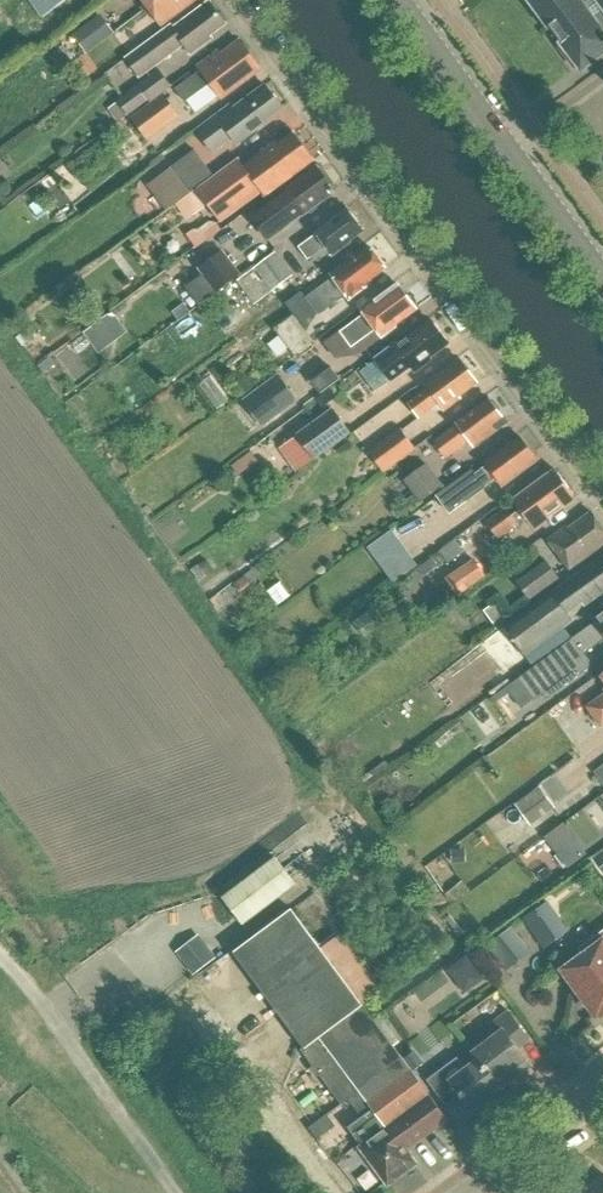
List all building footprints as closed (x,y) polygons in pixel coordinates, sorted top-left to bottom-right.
[(42,15),(62,1),(62,0),(32,0),(42,15)] [(148,8),(161,26),(196,0),(159,0),(148,8)] [(582,68),(602,52),(602,0),(531,0),(582,68)] [(210,1),(174,27),(172,24),(127,57),(141,77),(185,44),(191,53),(211,39),(209,36),(226,23),(210,1)] [(101,14),(75,34),(89,52),(115,32),(101,14)] [(219,51),(199,66),(201,70),(176,89),(186,102),(211,83),(220,95),(260,65),(241,41),(222,55),(219,51)] [(160,69),(117,101),(128,115),(148,101),(149,102),(172,86),(160,69)] [(266,84),(234,108),(231,104),(197,130),(213,152),(233,137),(238,144),(269,121),(267,119),(283,107),(266,84)] [(164,93),(131,117),(148,141),(181,117),(164,93)] [(246,165),(240,158),(215,176),(199,188),(210,203),(223,220),(264,189),(267,195),(314,160),(295,133),(281,143),(279,140),(246,165)] [(181,200),(187,196),(199,188),(215,176),(195,150),(162,174),(181,200)] [(336,190),(317,166),(285,190),(286,191),(252,216),(266,234),(288,218),(291,222),(303,214),(303,215),(336,190)] [(364,230),(347,207),(316,232),(317,233),(299,247),(308,259),(326,246),(333,256),(351,243),(350,241),(364,230)] [(195,241),(220,229),(215,218),(190,230),(195,241)] [(275,328),(295,355),(318,339),(305,323),(345,293),(350,299),(368,286),(365,283),(386,267),(372,248),(355,260),(353,258),(331,274),(334,278),(306,298),(302,292),(288,303),(295,313),(275,328)] [(242,274),(224,250),(198,268),(203,275),(187,287),(199,304),(216,292),(216,293),(242,274)] [(276,252),(237,280),(255,304),(294,275),(276,252)] [(366,313),(342,331),(353,346),(376,328),(383,337),(397,327),(398,323),(418,309),(398,282),(363,308),(366,313)] [(391,378),(411,363),(417,371),(433,359),(432,357),(450,344),(442,333),(442,329),(437,323),(434,323),(432,319),(399,344),(396,341),(375,356),(391,378)] [(84,333),(96,349),(114,337),(102,320),(84,333)] [(84,336),(72,344),(79,353),(90,344),(84,336)] [(420,417),(440,402),(446,410),(462,398),(460,396),(478,382),(471,372),(471,368),(466,362),(462,361),(461,359),(426,385),(428,387),(408,402),(420,417)] [(343,377),(335,366),(316,379),(324,391),(343,377)] [(263,427),(298,401),(278,373),(243,400),(263,427)] [(488,398),(456,422),(458,424),(435,441),(447,457),(471,439),(475,446),(507,422),(499,412),(500,407),(496,402),(491,401),(488,398)] [(366,447),(413,419),(401,399),(354,427),(366,447)] [(333,408),(296,434),(315,460),(352,433),(333,408)] [(384,471),(416,448),(401,428),(369,451),(384,471)] [(521,436),(485,463),(486,464),(476,472),(473,468),(437,495),(451,513),(432,528),(442,542),(477,515),(466,501),(497,478),(502,485),(538,458),(521,436)] [(251,451),(231,466),(238,475),(258,461),(251,451)] [(405,481),(421,502),(444,485),(428,464),(405,481)] [(555,469),(513,500),(520,509),(513,515),(507,507),(487,522),(498,538),(517,523),(520,527),(529,521),(534,528),(576,497),(555,469)] [(569,524),(548,539),(572,571),(602,548),(602,527),(591,511),(571,526),(569,524)] [(394,580),(418,562),(393,527),(369,544),(394,580)] [(455,540),(440,551),(449,563),(464,551),(455,540)] [(504,626),(525,655),(574,619),(569,612),(584,601),(586,604),(602,592),(602,555),(553,591),(552,590),(504,626)] [(459,594),(486,577),(474,559),(448,577),(459,594)] [(214,569),(207,560),(198,567),(205,576),(214,569)] [(546,560),(517,581),(530,600),(560,578),(546,560)] [(250,584),(258,577),(252,569),(244,576),(250,584)] [(251,585),(250,584),(244,576),(233,584),(241,593),(251,585)] [(277,605),(290,596),(280,583),(268,592),(277,605)] [(497,629),(508,621),(495,603),(484,612),(497,629)] [(355,624),(367,637),(382,625),(371,611),(355,624)] [(519,677),(535,699),(543,693),(547,698),(594,663),(586,652),(602,640),(602,614),(596,620),(519,677)] [(480,658),(494,648),(488,639),(474,650),(480,658)] [(587,706),(602,727),(602,726),(602,694),(587,706)] [(531,826),(556,808),(540,786),(515,804),(531,826)] [(565,820),(545,834),(567,865),(587,851),(565,820)] [(452,851),(452,863),(464,863),(464,850),(452,851)] [(593,858),(602,872),(602,851),(593,858)] [(223,897),(243,924),(297,883),(277,857),(223,897)] [(549,901),(524,919),(539,939),(564,922),(549,901)] [(292,909),(234,951),(304,1047),(302,1048),(342,1102),(356,1092),(357,1093),(403,1059),(364,1005),(382,992),(341,935),(322,949),(292,909)] [(506,971),(532,951),(513,926),(487,946),(506,971)] [(600,1007),(602,1011),(602,929),(579,947),(586,956),(568,969),(598,1009),(600,1007)] [(216,957),(199,934),(176,951),(193,974),(216,957)] [(467,994),(486,980),(467,954),(448,968),(455,978),(455,979),(467,994)] [(473,1051),(478,1058),(503,1086),(532,1065),(519,1047),(531,1038),(509,1009),(490,1023),(497,1033),(473,1051)] [(126,1030),(119,1022),(107,1032),(113,1040),(126,1030)] [(503,1086),(478,1058),(466,1067),(458,1057),(428,1080),(466,1130),(487,1114),(481,1106),(504,1089),(503,1086)] [(370,1111),(348,1128),(361,1145),(361,1146),(389,1184),(391,1182),(395,1183),(402,1178),(402,1174),(417,1163),(407,1151),(449,1120),(403,1059),(357,1093),(370,1110),(370,1111)] [(579,1192),(602,1192),(602,1176),(579,1192)]
